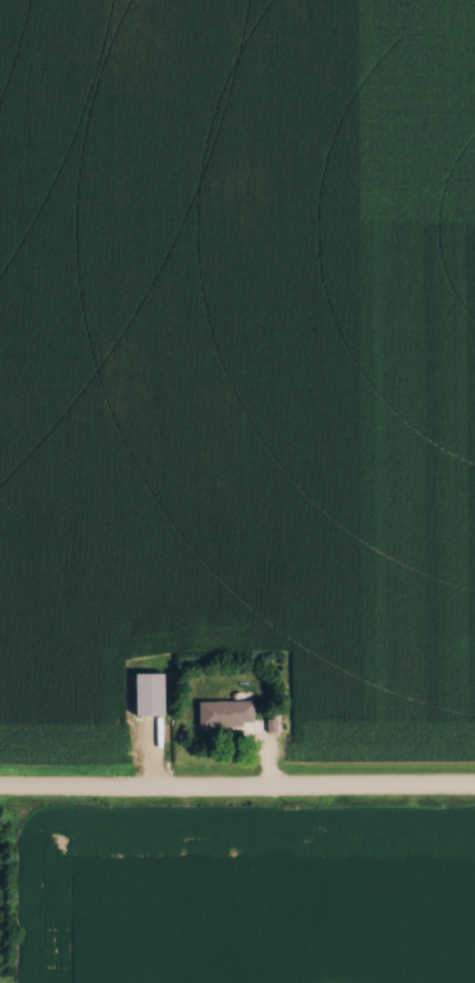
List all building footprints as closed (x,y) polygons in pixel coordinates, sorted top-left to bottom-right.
[(147,714),(146,675),(173,674),(174,713),(147,714)] [(201,700),(201,725),(256,725),(256,700),(201,700)]
